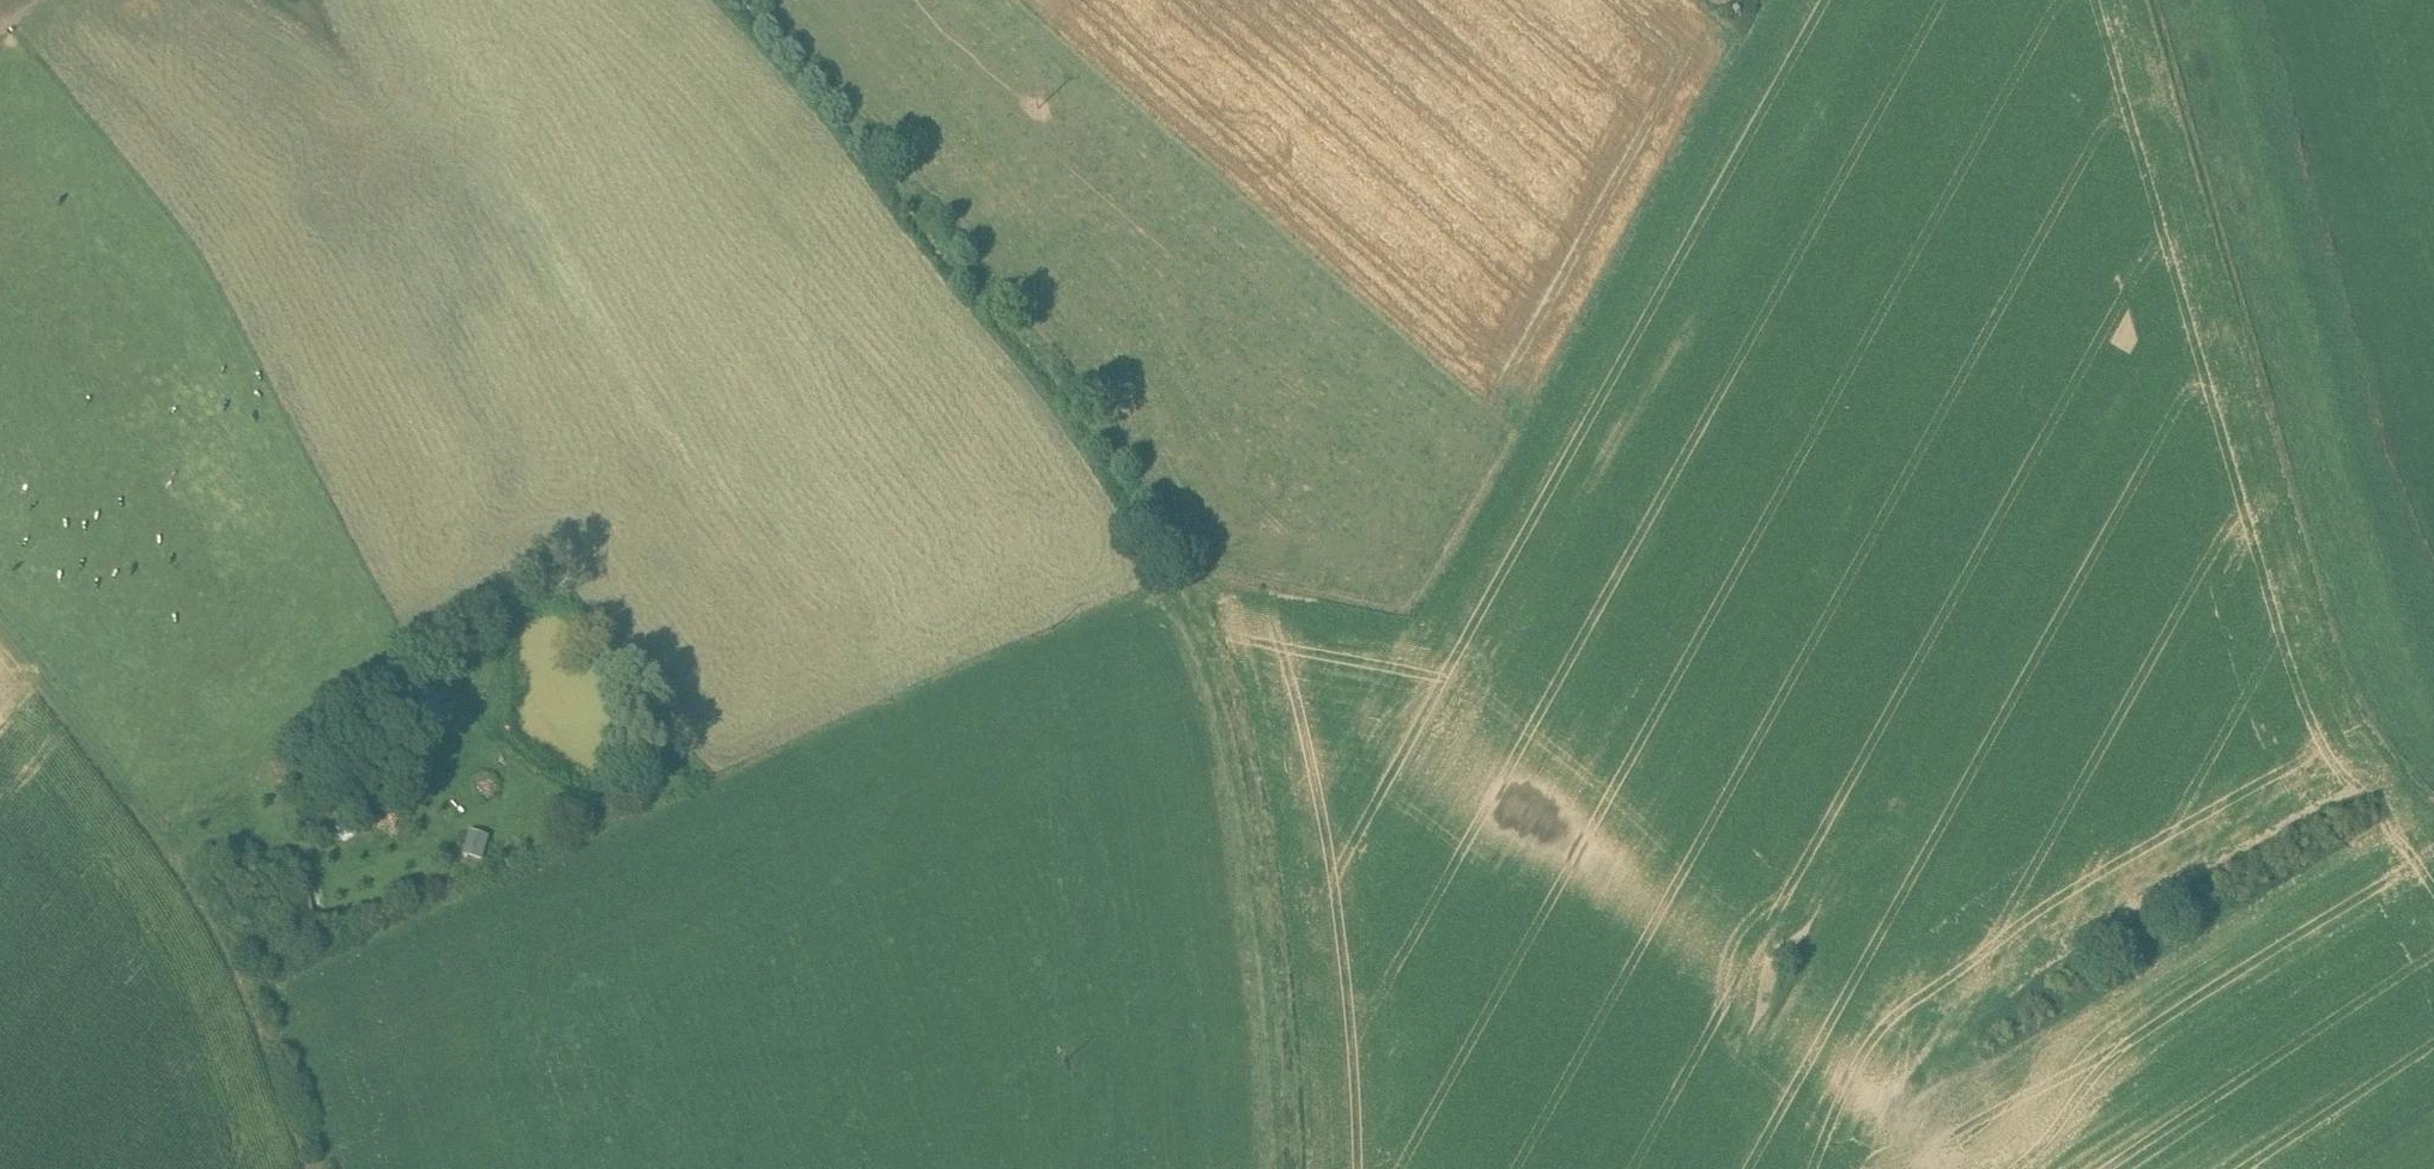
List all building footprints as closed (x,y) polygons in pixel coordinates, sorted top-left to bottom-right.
[(457,852),(477,859),(486,834),(466,827),(457,852)]
